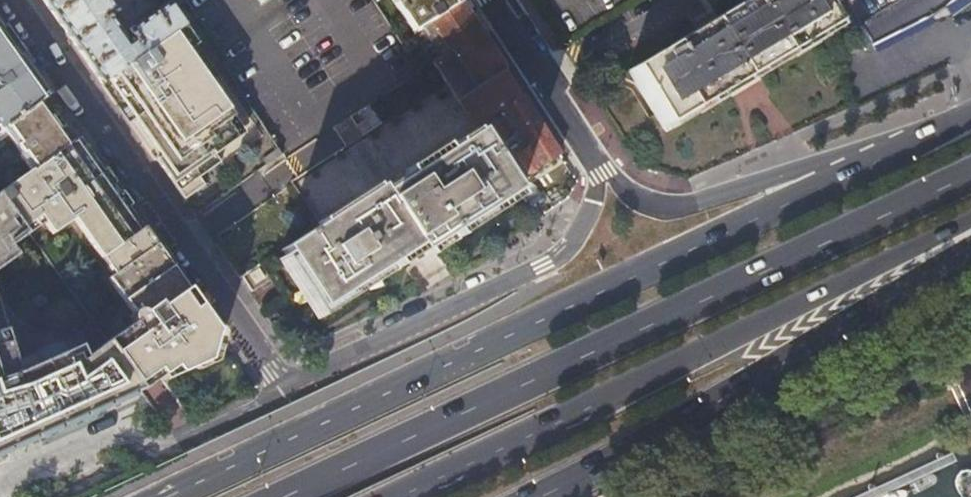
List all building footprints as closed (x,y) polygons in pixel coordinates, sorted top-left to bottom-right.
[(182,24),(166,1),(126,30),(131,37),(127,40),(109,16),(115,11),(107,0),(43,0),(101,82),(182,24)] [(412,30),(459,0),(393,0),(412,30)] [(459,0),(412,30),(472,123),(519,92),(459,0)] [(830,23),(816,0),(738,0),(626,67),(660,125),(830,23)] [(830,23),(836,34),(858,21),(870,41),(928,6),(938,0),(816,0),(830,23)] [(928,6),(933,16),(944,10),(938,0),(928,6)] [(123,114),(193,212),(278,151),(218,64),(224,60),(193,16),(182,24),(204,57),(123,114)] [(204,57),(182,24),(101,82),(123,114),(204,57)] [(0,55),(0,106),(5,103),(3,99),(25,84),(4,52),(0,55)] [(558,153),(519,92),(472,123),(475,127),(511,183),(558,153)] [(0,135),(0,144),(7,139),(18,154),(16,155),(19,160),(21,158),(31,174),(71,146),(42,105),(0,135)] [(511,183),(475,127),(390,184),(381,191),(376,184),(279,250),(239,278),(249,293),(271,278),(284,297),(303,284),(320,308),(359,282),(416,244),(420,250),(429,244),(513,187),(511,183)] [(101,172),(79,140),(71,146),(31,174),(0,195),(0,200),(20,228),(101,172)] [(20,228),(137,389),(157,377),(161,383),(164,387),(214,366),(221,342),(101,172),(20,228)] [(141,396),(137,389),(20,228),(0,200),(0,455),(58,431),(141,396)] [(161,383),(157,377),(137,389),(141,396),(161,383)] [(952,476),(933,486),(939,496),(962,496),(952,476)] [(910,494),(911,496),(929,496),(925,487),(910,494)]
